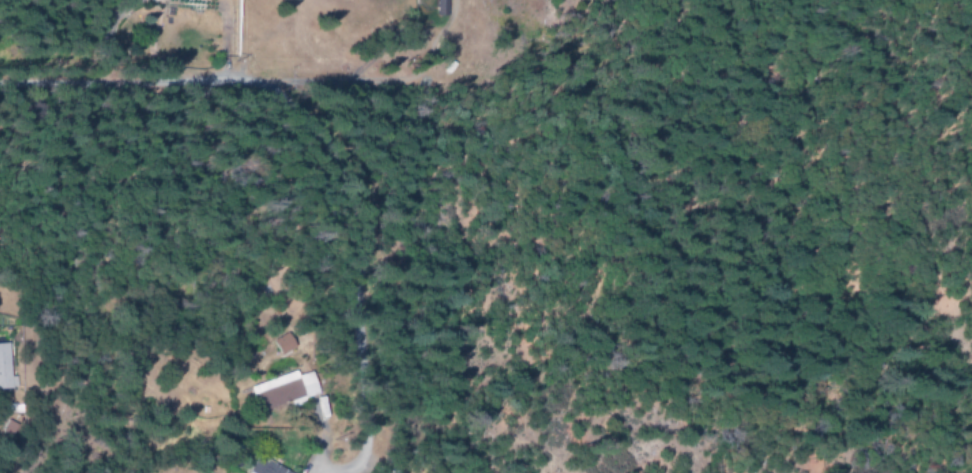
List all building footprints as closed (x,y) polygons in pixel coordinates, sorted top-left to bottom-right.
[(443,17),(443,0),(431,0),(431,17),(443,17)] [(268,341),(275,357),(287,351),(280,335),(268,341)] [(13,389),(12,378),(7,378),(6,344),(0,344),(0,389),(13,389)] [(308,391),(303,374),(291,377),(290,374),(245,387),(253,413),(301,399),(300,393),(308,391)]
